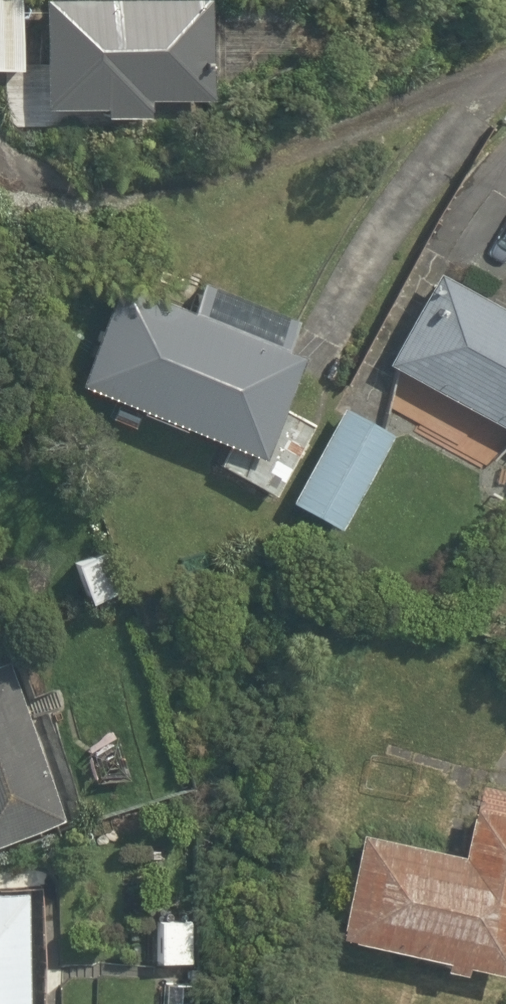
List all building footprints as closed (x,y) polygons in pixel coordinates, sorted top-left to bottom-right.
[(15,76),(16,0),(0,0),(0,76),(15,76)] [(212,113),(217,6),(78,0),(43,0),(38,115),(153,121),(154,110),(212,113)] [(280,404),(301,355),(114,276),(68,386),(220,451),(212,471),(274,498),(308,416),(280,404)] [(443,276),(390,368),(505,432),(505,312),(443,276)] [(344,534),(397,438),(346,410),(294,506),(344,534)] [(102,547),(68,562),(91,614),(126,598),(102,547)] [(0,666),(0,844),(69,816),(6,663),(0,666)] [(505,954),(505,790),(481,785),(476,806),(465,804),(454,852),(349,828),(325,934),(436,959),(434,968),(456,972),(458,963),(502,972),(505,954)] [(0,894),(0,1003),(34,1003),(33,894),(0,894)] [(198,913),(156,913),(155,972),(198,973),(198,913)]
